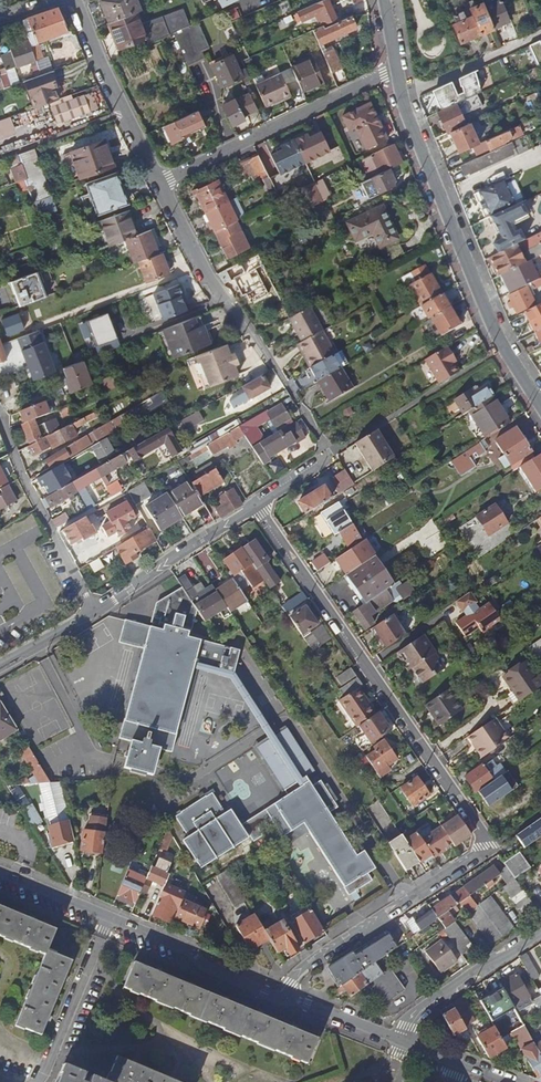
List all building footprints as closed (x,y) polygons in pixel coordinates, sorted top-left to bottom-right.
[(109,24),(137,12),(140,11),(135,0),(104,0),(101,1),(109,24)] [(298,12),(302,21),(320,13),(326,24),(337,19),(328,0),(324,0),(298,12)] [(493,28),(485,7),(484,5),(483,2),(470,8),(466,0),(463,0),(459,2),(461,6),(455,8),(457,14),(453,15),(456,23),(453,25),(460,43),(493,28)] [(493,28),(509,22),(501,0),(499,0),(491,3),(489,0),(482,0),(483,2),(484,5),(485,7),(493,28)] [(173,33),(189,26),(183,8),(172,12),(175,20),(169,22),(173,33)] [(58,9),(23,21),(30,41),(32,48),(33,48),(37,61),(43,58),(38,43),(67,32),(58,9)] [(239,16),(236,9),(226,13),(230,21),(239,16)] [(137,12),(109,24),(119,49),(146,39),(148,45),(173,33),(169,22),(162,25),(159,17),(141,24),(137,12)] [(175,20),(172,12),(165,15),(169,22),(175,20)] [(162,25),(169,22),(165,15),(159,17),(162,25)] [(357,27),(351,16),(324,28),(323,25),(313,30),(320,47),(324,46),(322,43),(357,27)] [(209,47),(198,22),(189,26),(173,33),(179,47),(185,59),(188,66),(204,58),(201,51),(209,47)] [(0,73),(0,78),(4,89),(20,83),(15,68),(31,62),(32,66),(38,64),(32,48),(30,41),(10,48),(12,53),(1,57),(5,68),(6,70),(0,73)] [(539,41),(529,45),(538,66),(540,64),(540,45),(539,41)] [(323,53),(331,73),(342,69),(334,50),(327,52),(323,53)] [(248,76),(245,70),(240,72),(232,56),(214,64),(225,87),(227,86),(242,79),(248,76)] [(313,58),(291,68),(299,85),(302,91),(323,82),(313,58)] [(60,87),(55,71),(42,75),(26,81),(30,93),(33,92),(39,107),(58,100),(54,89),(60,87)] [(281,74),(256,85),(265,106),(274,102),(273,100),(289,93),(281,74)] [(244,117),(258,110),(249,93),(235,101),(244,117)] [(476,94),(438,111),(447,133),(449,132),(465,124),(460,115),(481,105),(476,94)] [(233,126),(245,120),(244,117),(235,101),(235,100),(223,105),(222,106),(233,126)] [(374,118),(377,117),(370,103),(343,117),(350,132),(356,129),(366,150),(387,140),(379,121),(376,122),(374,118)] [(192,113),(164,126),(171,143),(190,134),(190,133),(205,127),(197,111),(192,113)] [(488,114),(478,118),(482,127),(492,122),(488,114)] [(465,124),(449,132),(459,153),(473,146),(478,144),(468,123),(465,124)] [(519,128),(518,125),(478,144),(473,146),(477,155),(489,149),(503,142),(503,141),(511,138),(522,133),(519,128)] [(308,134),(294,141),(305,162),(305,163),(328,151),(323,140),(324,138),(321,132),(315,135),(310,138),(308,134)] [(277,153),(271,156),(274,162),(276,163),(281,174),(305,162),(294,141),(294,140),(281,147),(282,150),(277,153)] [(106,156),(110,154),(105,141),(64,156),(73,181),(111,167),(106,156)] [(511,142),(461,165),(465,175),(512,152),(510,148),(513,147),(511,142)] [(522,152),(529,168),(540,163),(540,143),(522,152)] [(398,165),(401,164),(393,145),(361,160),(369,179),(370,178),(398,165)] [(340,146),(330,151),(336,164),(346,159),(340,146)] [(34,151),(20,156),(23,166),(37,161),(34,151)] [(114,166),(110,154),(106,156),(111,167),(114,166)] [(20,156),(19,155),(9,159),(11,165),(16,163),(18,168),(23,166),(20,156)] [(265,169),(258,155),(249,159),(256,174),(258,173),(262,181),(267,178),(263,170),(265,169)] [(50,197),(37,161),(23,166),(28,179),(25,181),(33,203),(34,202),(50,197)] [(402,176),(398,165),(370,178),(378,194),(394,187),(392,181),(402,176)] [(23,166),(18,168),(14,170),(19,183),(25,181),(28,179),(23,166)] [(128,203),(116,173),(86,183),(97,214),(128,203)] [(280,174),(270,179),(276,192),(286,188),(280,174)] [(522,202),(526,201),(514,176),(479,192),(484,202),(486,208),(491,217),(522,202)] [(313,183),(322,201),(330,198),(322,179),(314,183),(313,183)] [(311,207),(318,204),(322,201),(313,183),(302,189),(308,201),(311,207)] [(197,195),(206,213),(228,203),(219,184),(197,195)] [(297,195),(302,205),(304,204),(307,202),(302,193),(297,195)] [(55,212),(50,197),(34,202),(39,215),(40,217),(55,212)] [(308,215),(314,212),(311,207),(308,201),(307,202),(304,204),(307,209),(305,210),(308,215)] [(522,202),(491,217),(493,224),(498,234),(501,240),(498,242),(493,245),(498,254),(524,240),(519,231),(514,233),(510,223),(528,215),(522,202)] [(228,203),(206,213),(215,232),(236,221),(237,221),(228,203)] [(298,213),(305,210),(307,209),(304,204),(302,205),(295,208),(298,213)] [(320,225),(326,222),(318,204),(311,207),(314,212),(320,225)] [(382,206),(347,223),(355,240),(373,232),(380,246),(397,238),(382,206)] [(136,235),(128,211),(103,220),(112,244),(126,240),(136,235)] [(236,221),(215,232),(228,258),(249,248),(236,221)] [(498,234),(493,224),(490,225),(494,236),(498,234)] [(149,231),(136,235),(126,240),(134,263),(158,255),(149,231)] [(524,263),(519,253),(539,243),(539,245),(540,244),(540,232),(505,250),(494,256),(489,258),(499,277),(500,276),(524,263)] [(161,254),(139,263),(146,282),(168,273),(161,254)] [(263,265),(258,255),(219,274),(223,283),(263,265)] [(524,263),(500,276),(509,294),(518,290),(515,284),(517,283),(515,279),(524,275),(526,279),(536,273),(530,261),(524,263)] [(39,271),(11,282),(20,306),(48,296),(39,271)] [(421,307),(441,296),(430,275),(410,286),(421,307)] [(280,300),(269,277),(259,282),(269,304),(280,300)] [(164,319),(190,309),(184,294),(187,293),(183,283),(155,294),(164,319)] [(527,288),(508,297),(511,302),(507,304),(509,310),(513,308),(516,314),(535,304),(527,288)] [(428,319),(430,318),(448,308),(441,296),(421,307),(428,319)] [(524,312),(529,324),(532,323),(536,331),(540,329),(540,304),(524,312)] [(430,318),(441,337),(459,327),(449,307),(448,308),(430,318)] [(322,331),(309,308),(289,319),(302,342),(321,332),(322,331)] [(85,321),(95,347),(117,339),(107,313),(85,321)] [(204,330),(199,316),(194,318),(199,333),(204,330)] [(194,318),(163,330),(163,331),(174,357),(174,358),(210,344),(209,342),(205,332),(204,330),(199,333),(194,318)] [(540,348),(540,329),(536,331),(535,332),(539,342),(537,345),(533,347),(534,351),(540,348)] [(32,381),(55,372),(39,331),(16,340),(32,381)] [(174,357),(163,331),(158,333),(168,359),(174,357)] [(332,356),(334,355),(321,332),(302,342),(297,345),(303,356),(305,355),(312,368),(332,356)] [(120,347),(117,339),(95,347),(98,355),(120,347)] [(226,344),(195,356),(198,362),(208,388),(238,374),(235,365),(231,354),(226,344)] [(429,358),(437,372),(453,362),(452,362),(455,360),(448,347),(429,358)] [(235,352),(231,354),(235,365),(239,363),(235,352)] [(334,355),(332,356),(339,369),(340,369),(346,365),(339,352),(334,355)] [(310,369),(312,368),(305,355),(303,356),(310,369)] [(312,368),(310,369),(317,381),(339,369),(332,356),(312,368)] [(82,362),(63,369),(68,379),(65,380),(70,392),(91,384),(82,362)] [(208,388),(198,362),(194,364),(205,390),(208,388)] [(437,372),(444,382),(459,373),(454,365),(453,362),(437,372)] [(317,381),(329,403),(352,390),(340,369),(339,369),(317,381)] [(270,388),(262,375),(242,387),(245,392),(229,401),(233,408),(270,388)] [(111,376),(101,380),(106,392),(116,388),(111,376)] [(454,401),(463,415),(468,411),(492,396),(493,396),(489,389),(492,388),(487,380),(475,387),(475,386),(467,391),(468,392),(454,401)] [(163,391),(152,396),(157,406),(168,400),(163,391)] [(492,396),(468,411),(485,439),(509,423),(492,396)] [(44,403),(20,413),(24,424),(32,421),(49,414),(44,403)] [(213,403),(189,417),(193,422),(216,409),(213,403)] [(267,413),(266,411),(238,427),(244,436),(252,431),(250,427),(268,416),(277,433),(282,430),(292,424),(281,405),(267,413)] [(69,406),(59,410),(62,417),(72,413),(69,406)] [(24,424),(21,425),(29,445),(38,441),(45,438),(58,431),(60,431),(55,420),(35,428),(32,421),(24,424)] [(77,422),(70,425),(71,428),(63,432),(68,442),(76,438),(73,430),(79,427),(77,422)] [(277,433),(251,448),(262,465),(269,460),(268,457),(294,442),(295,443),(304,438),(295,422),(292,424),(282,430),(277,433)] [(107,425),(97,430),(98,433),(101,431),(102,433),(107,430),(106,428),(108,427),(107,425)] [(128,432),(125,427),(115,433),(118,438),(128,432)] [(243,437),(238,428),(188,456),(191,460),(208,450),(211,456),(226,447),(228,450),(237,445),(235,442),(243,437)] [(510,466),(530,453),(531,452),(516,428),(494,441),(510,466)] [(168,429),(136,447),(128,452),(133,461),(160,446),(167,458),(181,450),(168,429)] [(58,431),(45,438),(46,440),(27,449),(31,457),(49,448),(54,448),(61,445),(56,435),(59,434),(58,431)] [(375,432),(354,445),(371,473),(392,459),(393,459),(375,432)] [(91,447),(99,443),(96,438),(88,442),(91,447)] [(114,453),(105,439),(99,443),(91,447),(100,462),(114,453)] [(73,444),(73,445),(75,449),(82,444),(80,440),(73,444)] [(479,443),(450,461),(460,477),(475,467),(471,461),(485,452),(479,443)] [(73,445),(65,450),(69,457),(77,453),(75,449),(73,445)] [(69,457),(65,450),(64,449),(45,461),(49,469),(69,457)] [(532,459),(534,459),(530,453),(510,466),(514,471),(518,468),(532,459)] [(125,464),(121,455),(96,470),(100,478),(111,472),(125,464)] [(532,459),(518,468),(522,475),(531,469),(536,466),(540,474),(540,455),(533,460),(532,459)] [(137,462),(133,465),(139,477),(144,474),(137,462)] [(537,479),(540,476),(540,474),(536,466),(531,469),(537,479)] [(59,467),(39,479),(44,488),(41,491),(45,499),(55,493),(53,490),(70,480),(69,478),(66,479),(59,467)] [(222,482),(215,469),(190,484),(199,496),(222,482)] [(100,478),(96,470),(71,484),(75,492),(91,483),(94,488),(103,483),(102,481),(100,478)] [(353,484),(343,470),(328,479),(337,494),(353,484)] [(113,475),(111,472),(100,478),(102,481),(113,475)] [(117,481),(113,475),(102,481),(103,483),(105,488),(112,484),(117,481)] [(122,491),(117,481),(112,484),(116,491),(97,502),(98,504),(122,491)] [(199,496),(190,484),(189,482),(167,495),(182,518),(183,520),(196,512),(197,514),(206,509),(199,496)] [(45,499),(41,501),(46,509),(65,498),(76,517),(86,512),(82,504),(75,492),(71,484),(55,493),(45,499)] [(7,486),(0,490),(2,495),(0,496),(0,510),(4,507),(7,506),(16,501),(7,486)] [(127,491),(128,493),(135,505),(143,500),(136,487),(127,491)] [(297,503),(305,515),(330,499),(323,487),(297,503)] [(228,501),(234,510),(242,506),(231,489),(217,498),(221,505),(228,501)] [(182,518),(167,495),(166,494),(145,508),(159,532),(182,518)] [(92,499),(82,504),(86,512),(96,506),(92,499)] [(220,519),(234,510),(228,501),(221,505),(214,509),(220,519)] [(341,505),(322,517),(334,536),(339,533),(349,550),(364,540),(368,537),(360,524),(354,528),(343,510),(348,507),(346,502),(341,505)] [(477,559),(516,533),(509,523),(506,525),(494,506),(458,529),(477,559)] [(183,520),(185,522),(197,514),(196,512),(183,520)] [(52,521),(56,529),(65,524),(61,516),(52,521)] [(84,518),(63,531),(71,546),(77,542),(79,544),(96,534),(91,526),(89,527),(84,518)] [(531,532),(527,526),(520,531),(524,537),(531,532)] [(134,554),(156,541),(148,529),(121,545),(116,537),(93,551),(97,559),(102,556),(115,548),(125,565),(136,558),(134,554)] [(257,568),(268,561),(253,540),(241,548),(241,549),(256,569),(257,568)] [(349,550),(334,560),(345,575),(346,575),(373,556),(374,556),(364,540),(349,550)] [(228,572),(242,593),(252,586),(253,588),(264,581),(256,569),(241,549),(223,561),(230,571),(228,572)] [(97,559),(89,564),(93,573),(107,565),(102,556),(97,559)] [(346,575),(355,589),(383,571),(373,556),(346,575)] [(312,566),(316,572),(329,564),(325,557),(312,566)] [(269,562),(257,568),(269,588),(278,582),(268,567),(270,565),(269,562)] [(355,589),(365,604),(392,585),(383,571),(355,589)] [(215,591),(211,584),(204,589),(196,594),(192,588),(184,575),(176,580),(181,588),(193,607),(195,610),(203,622),(219,612),(226,607),(215,591)] [(495,582),(492,577),(483,583),(486,587),(495,582)] [(233,580),(215,591),(226,607),(228,610),(244,599),(233,580)] [(365,604),(352,613),(364,630),(372,624),(368,617),(392,601),(392,602),(395,603),(401,599),(402,601),(414,593),(407,583),(401,586),(398,582),(392,585),(365,604)] [(196,594),(204,589),(200,583),(192,588),(196,594)] [(150,628),(150,627),(125,620),(119,642),(142,648),(123,720),(118,739),(129,742),(123,764),(122,768),(151,776),(153,771),(158,749),(171,752),(176,734),(175,733),(193,669),(194,662),(218,669),(236,674),(236,673),(240,654),(240,653),(240,652),(239,651),(238,651),(200,641),(188,638),(195,610),(193,607),(181,588),(159,602),(157,609),(154,608),(151,623),(152,623),(151,628),(150,628)] [(463,611),(480,601),(472,590),(456,600),(463,611)] [(292,610),(304,602),(299,595),(288,603),(292,610)] [(318,624),(304,602),(292,610),(286,614),(301,635),(306,632),(318,624)] [(286,614),(292,610),(288,603),(282,607),(283,610),(286,614)] [(471,616),(469,613),(455,623),(464,637),(478,627),(481,632),(499,619),(488,604),(477,612),(471,616)] [(223,619),(231,614),(228,610),(226,607),(219,612),(223,619)] [(372,629),(385,649),(405,635),(391,615),(372,629)] [(240,629),(245,637),(250,634),(244,626),(240,628),(240,629)] [(320,627),(315,630),(323,643),(329,639),(320,627)] [(303,640),(312,651),(319,646),(311,634),(303,640)] [(395,654),(402,666),(408,662),(414,671),(413,674),(417,679),(419,679),(421,681),(432,674),(433,676),(443,669),(434,655),(434,654),(422,636),(395,654)] [(528,648),(540,666),(540,638),(528,648)] [(264,732),(268,738),(255,746),(257,748),(287,729),(286,727),(273,735),(270,729),(236,673),(236,674),(218,669),(194,662),(193,669),(231,678),(264,732)] [(408,662),(402,666),(406,672),(410,669),(413,674),(414,671),(408,662)] [(513,687),(514,689),(534,675),(525,663),(503,678),(508,687),(513,687)] [(349,669),(336,679),(341,687),(355,677),(349,669)] [(518,702),(540,687),(540,670),(534,675),(514,689),(515,691),(513,693),(518,702)] [(420,685),(433,676),(432,674),(421,681),(419,679),(417,679),(420,685)] [(343,698),(350,694),(361,687),(356,679),(339,691),(343,698)] [(374,716),(375,716),(357,690),(350,694),(343,698),(338,701),(357,728),(358,727),(374,716)] [(447,690),(425,705),(438,725),(461,710),(447,690)] [(507,697),(513,706),(518,702),(513,693),(507,697)] [(0,702),(0,703),(0,740),(17,729),(0,702)] [(362,752),(371,745),(370,744),(389,731),(382,720),(379,723),(374,716),(358,727),(363,733),(354,739),(362,752)] [(483,757),(508,739),(494,718),(466,737),(472,745),(474,744),(483,757)] [(302,824),(348,896),(372,881),(367,874),(375,869),(364,851),(356,856),(329,813),(337,808),(332,800),(329,802),(322,791),(325,789),(320,781),(311,787),(306,778),(314,772),(303,755),(298,758),(293,750),(298,747),(287,729),(257,748),(270,770),(277,766),(279,770),(273,774),(284,791),(295,784),(298,789),(287,796),(240,826),(247,838),(249,837),(252,842),(261,836),(256,829),(270,820),(281,838),(302,824)] [(373,747),(372,745),(371,745),(362,752),(363,753),(370,763),(379,777),(389,771),(386,766),(396,760),(383,741),(373,747)] [(472,745),(481,758),(483,757),(474,744),(472,745)] [(45,776),(27,747),(20,752),(18,748),(14,751),(17,754),(3,762),(13,779),(30,769),(38,781),(45,776)] [(303,755),(298,747),(293,750),(298,758),(303,755)] [(352,761),(358,771),(370,763),(363,753),(352,761)] [(507,762),(502,766),(505,771),(510,767),(507,762)] [(464,777),(474,793),(494,779),(501,774),(497,768),(490,773),(492,776),(489,778),(480,765),(464,777)] [(516,771),(513,766),(501,774),(494,779),(500,788),(511,780),(509,776),(516,771)] [(416,778),(400,789),(412,807),(428,795),(416,778)] [(295,784),(284,791),(287,796),(298,789),(295,784)] [(187,837),(182,840),(199,868),(247,838),(240,826),(230,810),(224,814),(211,794),(206,798),(205,796),(180,812),(181,813),(175,817),(187,837)] [(80,850),(101,853),(106,816),(90,814),(87,831),(82,831),(80,850)] [(470,835),(456,816),(450,820),(440,826),(440,827),(451,843),(454,847),(470,835)] [(516,833),(525,847),(540,836),(540,817),(516,833)] [(442,819),(437,822),(440,826),(450,820),(449,818),(444,821),(442,819)] [(67,822),(48,827),(53,846),(72,841),(67,822)] [(416,833),(421,840),(433,832),(429,825),(419,831),(416,833)] [(421,840),(430,855),(433,858),(441,852),(440,850),(444,848),(451,843),(440,827),(433,832),(421,840)] [(165,852),(171,836),(167,829),(158,849),(165,852)] [(405,841),(419,863),(430,855),(421,840),(416,833),(405,841)] [(387,843),(405,872),(419,863),(405,841),(400,834),(387,843)] [(518,852),(502,863),(505,867),(507,870),(513,879),(530,868),(518,852)] [(493,866),(463,888),(469,896),(485,885),(487,888),(493,883),(491,880),(499,875),(506,884),(513,879),(507,870),(505,867),(498,872),(493,866)] [(164,884),(168,875),(150,867),(145,878),(163,886),(164,884)] [(227,869),(215,877),(233,908),(246,901),(227,869)] [(124,875),(116,895),(134,903),(143,883),(124,875)] [(536,909),(513,879),(506,884),(502,887),(525,917),(536,909)] [(158,896),(150,914),(168,922),(178,900),(176,899),(180,891),(164,884),(163,886),(160,893),(158,896)] [(469,896),(463,888),(440,904),(436,900),(428,906),(431,910),(437,919),(446,912),(469,896)] [(178,900),(168,922),(170,923),(173,918),(181,899),(184,892),(180,891),(176,899),(178,900)] [(141,919),(147,921),(150,914),(158,896),(155,895),(154,897),(151,896),(141,919)] [(480,903),(502,936),(512,928),(489,896),(480,903)] [(181,899),(173,918),(198,929),(206,910),(181,899)] [(480,903),(475,906),(466,913),(490,944),(502,936),(480,903)] [(46,951),(55,930),(0,907),(0,937),(44,955),(46,951)] [(302,944),(323,931),(310,910),(290,923),(302,944)] [(437,919),(431,910),(414,921),(412,917),(405,922),(414,935),(437,919)] [(268,939),(276,953),(284,949),(285,950),(283,952),(286,957),(298,950),(297,948),(303,944),(302,944),(290,923),(282,911),(274,916),(278,923),(264,932),(268,939)] [(453,923),(446,912),(437,919),(444,929),(453,923)] [(249,950),(268,939),(264,932),(254,915),(235,926),(249,950)] [(443,930),(465,962),(476,954),(454,922),(453,923),(444,929),(443,930)] [(358,974),(396,948),(387,935),(354,956),(351,952),(339,960),(338,960),(329,966),(328,972),(332,978),(333,979),(338,987),(358,974)] [(441,941),(425,952),(440,974),(457,961),(441,941)] [(46,951),(44,955),(15,1025),(40,1036),(71,962),(46,951)] [(519,958),(532,982),(538,978),(525,955),(519,958)] [(133,962),(123,988),(306,1064),(316,1039),(133,962)] [(394,969),(393,966),(367,985),(382,1006),(403,990),(390,972),(394,969)] [(343,989),(349,998),(366,985),(358,974),(338,987),(336,989),(338,993),(343,989)] [(515,975),(500,984),(509,1001),(514,1009),(516,1008),(515,1006),(528,999),(515,975)] [(463,1006),(458,999),(451,1004),(465,1028),(475,1023),(465,1005),(463,1006)] [(497,1008),(512,1033),(524,1027),(522,1024),(514,1009),(509,1001),(497,1008)] [(465,1028),(451,1004),(440,1012),(453,1038),(474,1044),(465,1028)] [(501,1039),(494,1027),(477,1037),(488,1058),(494,1055),(497,1053),(506,1048),(501,1039)] [(513,1061),(521,1057),(520,1055),(523,1053),(533,1072),(534,1072),(539,1081),(540,1081),(540,1058),(535,1046),(524,1027),(512,1033),(501,1039),(506,1048),(513,1061)] [(115,1057),(105,1081),(176,1081),(115,1057)] [(90,1076),(89,1079),(83,1076),(84,1074),(64,1065),(57,1081),(105,1081),(90,1076)]
